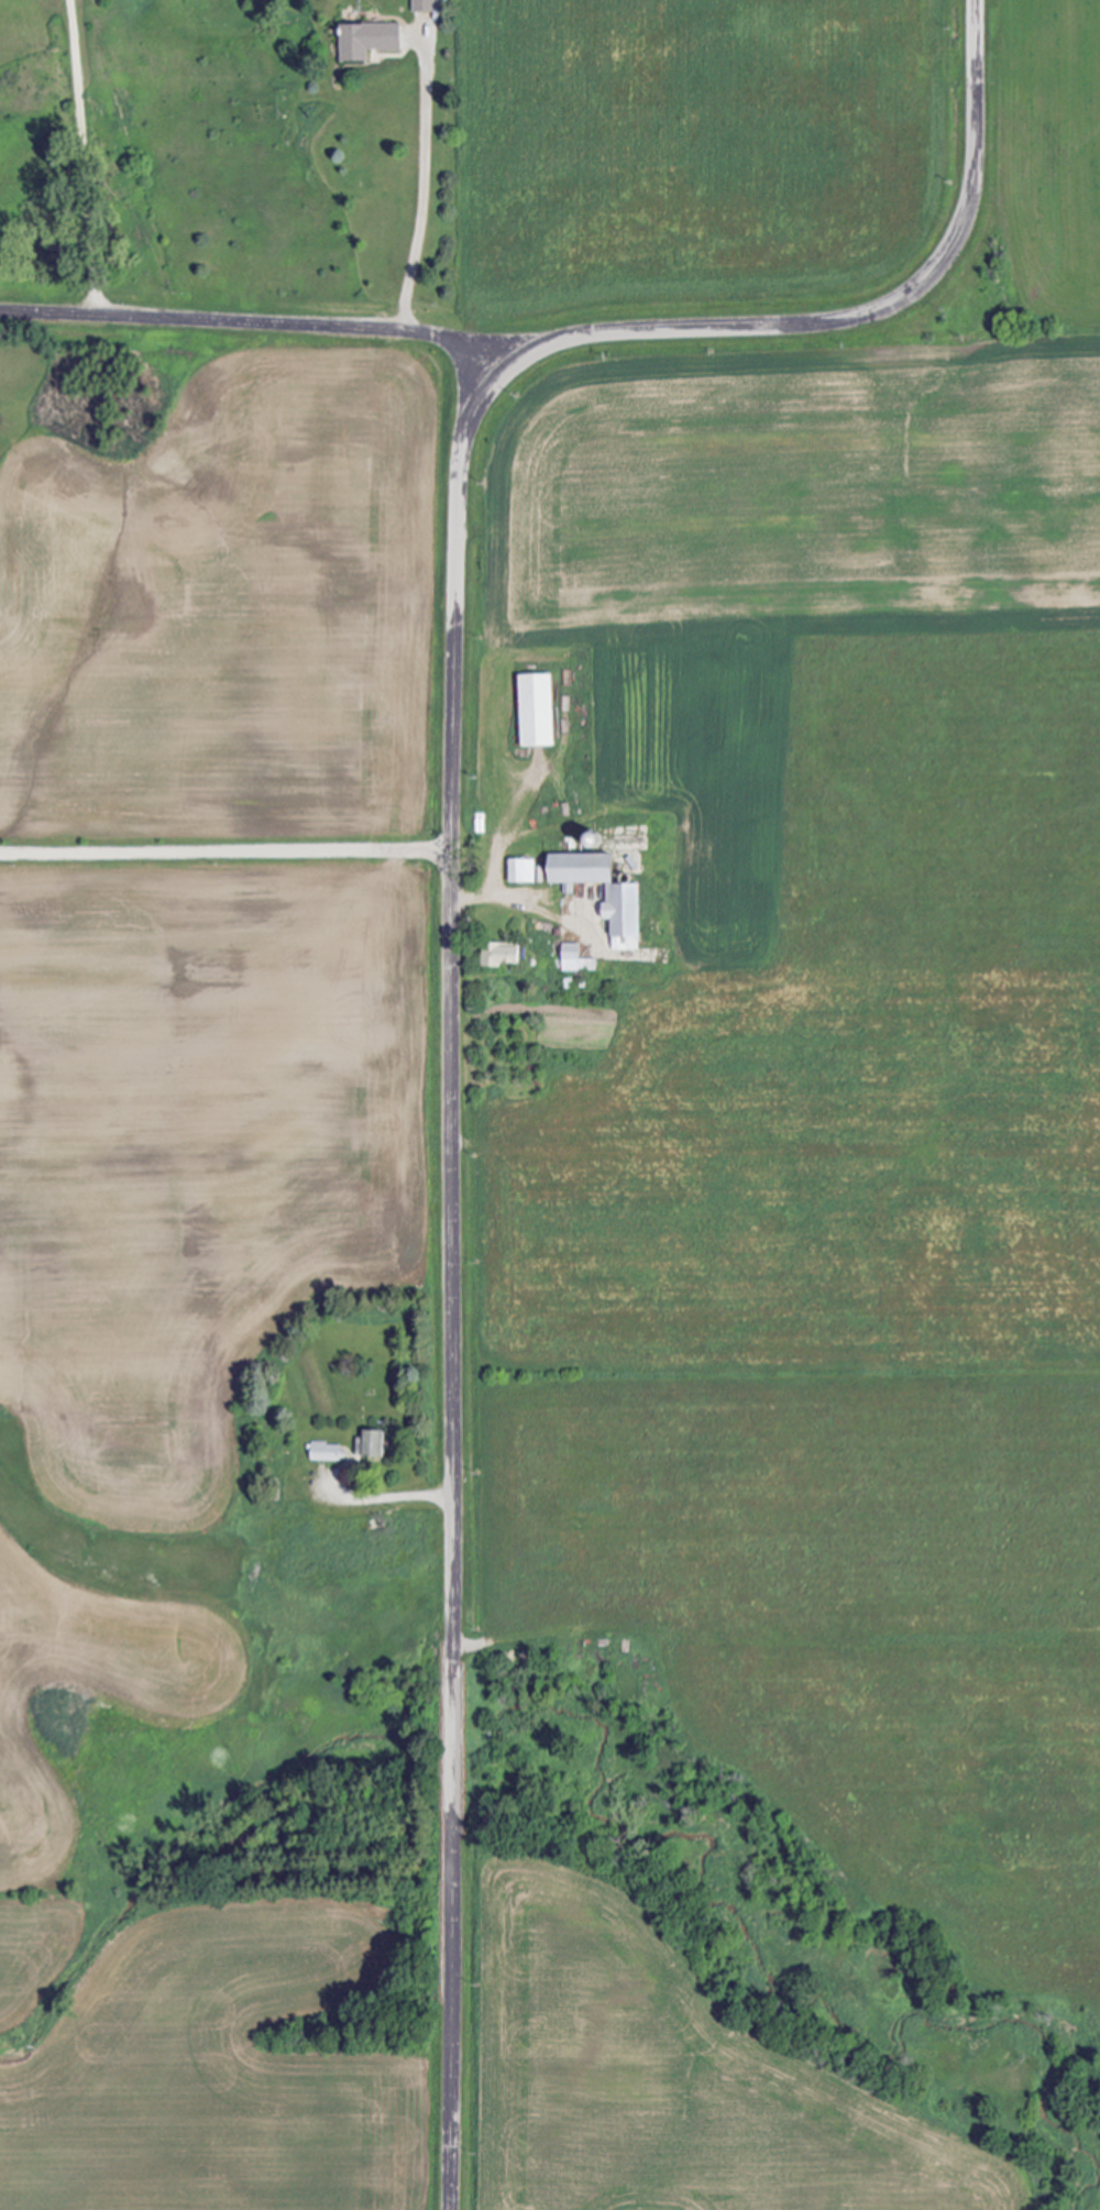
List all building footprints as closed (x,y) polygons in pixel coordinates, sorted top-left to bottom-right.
[(432,0),(410,0),(410,12),(432,12),(432,0)] [(337,62),(365,61),(365,50),(397,50),(397,25),(336,26),(337,62)] [(514,675),(516,748),(550,747),(548,674),(514,675)] [(635,951),(637,885),(610,885),(610,856),(545,854),(540,868),(533,868),(533,860),(506,859),(505,883),(546,883),(547,884),(563,884),(563,888),(562,894),(572,894),(572,883),(603,884),(603,904),(597,904),(597,918),(606,921),(606,936),(595,936),(594,938),(609,939),(609,950),(635,951)] [(479,965),(518,966),(519,944),(479,943),(479,965)] [(559,971),(595,970),(594,959),(577,959),(576,943),(559,944),(559,971)] [(383,1430),(359,1429),(358,1441),(354,1441),(354,1455),(382,1455),(383,1430)] [(308,1460),(342,1460),(342,1443),(308,1443),(308,1460)]
